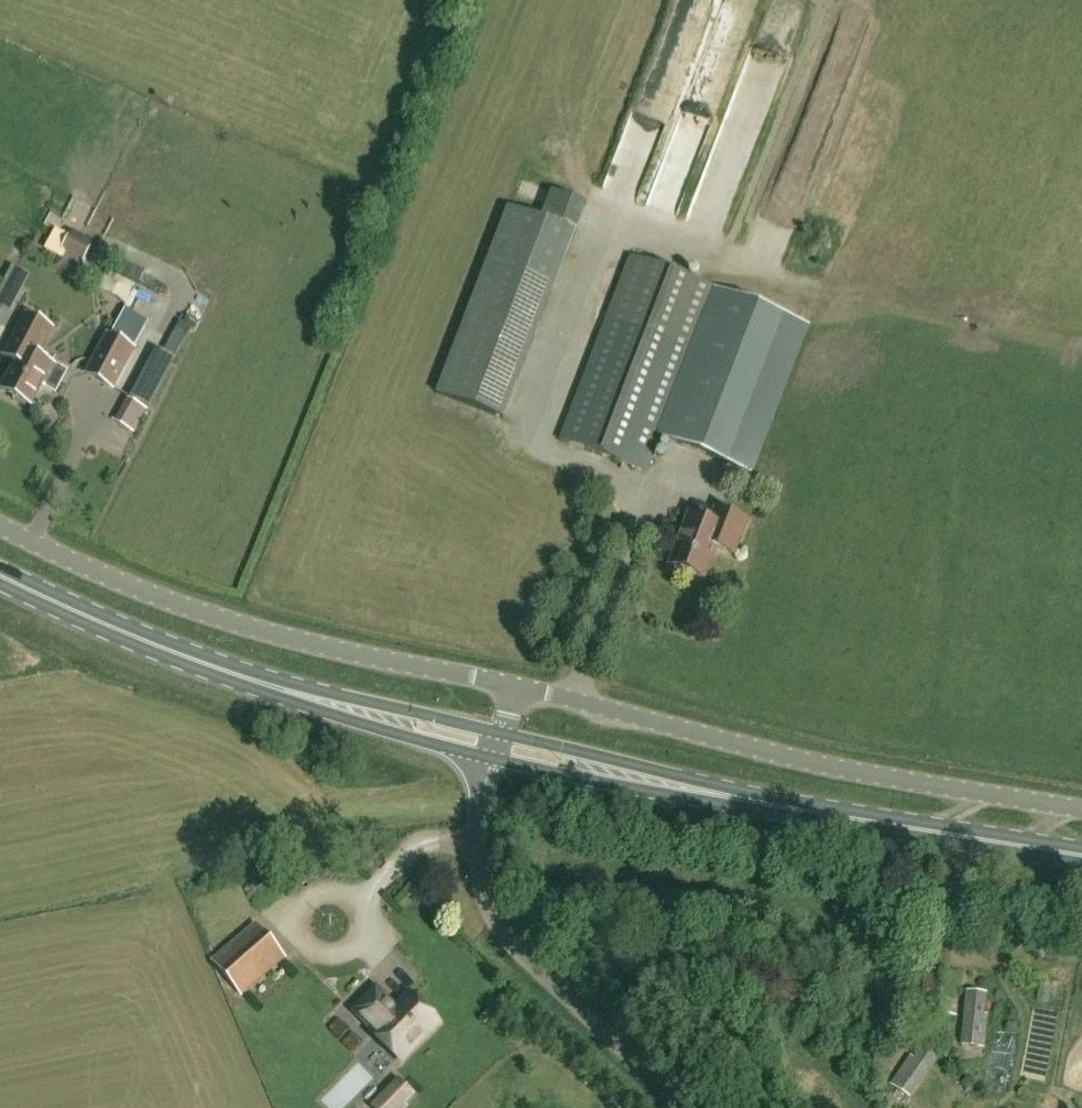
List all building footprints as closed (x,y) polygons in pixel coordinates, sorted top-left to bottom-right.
[(503,419),(574,233),(508,208),(436,394),(503,419)] [(60,252),(61,253),(53,267),(73,278),(81,263),(83,264),(91,248),(68,236),(68,237),(56,231),(49,245),(60,251),(60,252)] [(660,438),(749,472),(805,325),(630,258),(560,441),(646,474),(660,438)] [(0,290),(0,315),(4,308),(10,311),(21,291),(4,282),(0,290)] [(28,348),(38,353),(51,329),(26,315),(4,355),(16,362),(20,364),(28,348)] [(107,336),(86,374),(112,388),(132,349),(107,336)] [(20,364),(16,362),(1,390),(13,396),(13,400),(24,406),(28,404),(30,405),(40,387),(55,395),(67,372),(56,365),(55,367),(36,357),(38,353),(28,348),(20,364)] [(124,424),(143,432),(173,362),(161,357),(139,408),(132,405),(124,424)] [(529,482),(533,463),(523,461),(518,480),(529,482)] [(734,555),(746,522),(721,512),(716,526),(689,516),(670,566),(703,578),(715,548),(734,555)] [(256,925),(212,962),(241,995),(284,958),(256,925)] [(1048,1003),(1051,987),(1039,985),(1037,1002),(1048,1003)] [(400,1061),(437,1024),(409,996),(395,1010),(376,991),(355,1011),(375,1031),(372,1033),(400,1061)] [(965,992),(960,1046),(985,1049),(988,1015),(985,1015),(987,994),(965,992)] [(890,1085),(910,1099),(941,1055),(925,1044),(914,1059),(911,1057),(890,1085)] [(397,1079),(370,1107),(399,1107),(412,1094),(397,1079)]
